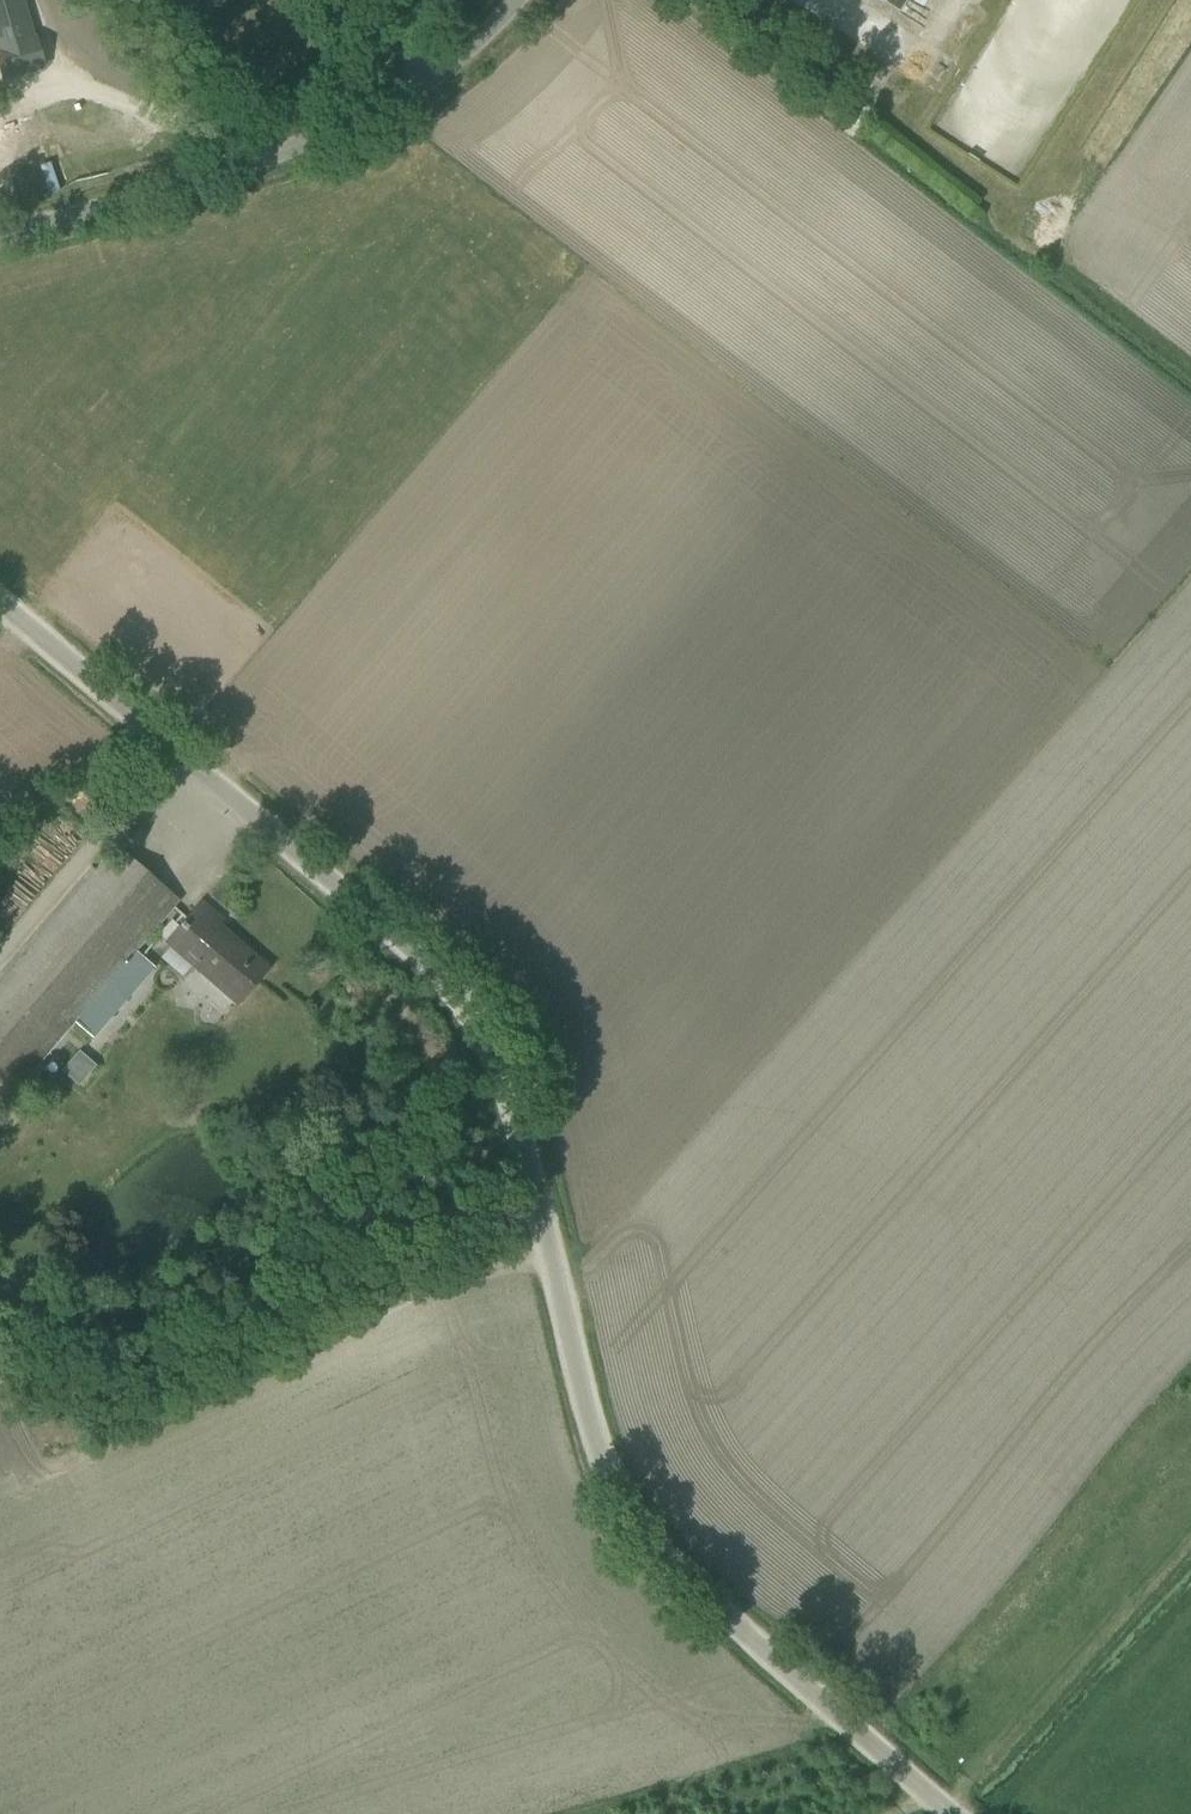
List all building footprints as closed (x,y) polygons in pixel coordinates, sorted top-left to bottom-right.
[(3,78),(3,79),(5,78),(41,68),(43,67),(35,40),(35,38),(33,39),(22,0),(1,0),(0,0),(0,69),(3,78)] [(912,0),(869,0),(900,19),(912,0)] [(134,951),(173,906),(178,901),(117,848),(0,983),(0,1038),(34,1067),(74,1021),(134,951)] [(218,925),(221,921),(201,903),(187,919),(179,928),(167,942),(238,1003),(268,969),(218,925)] [(153,968),(134,951),(74,1021),(93,1037),(153,968)]
